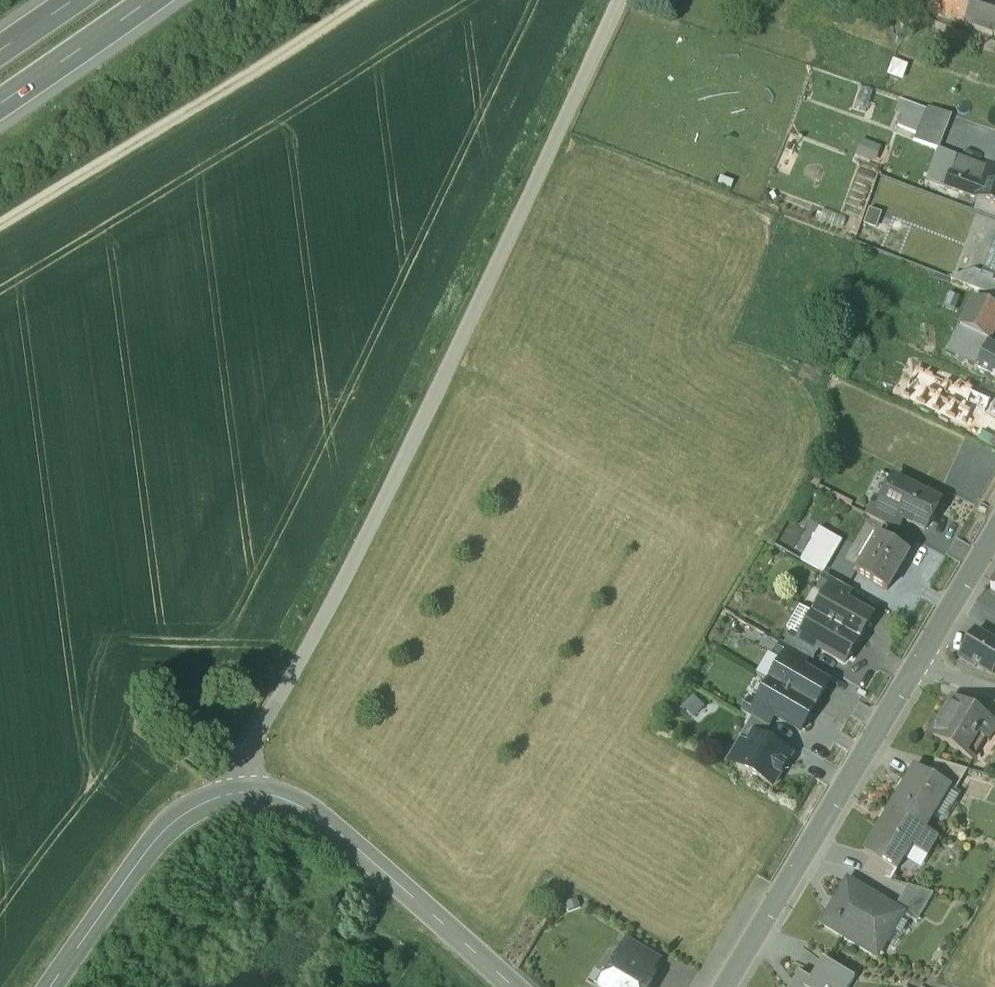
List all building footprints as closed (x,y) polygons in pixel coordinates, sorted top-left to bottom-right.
[(927,11),(962,23),(971,0),(932,0),(927,11)] [(987,0),(971,0),(962,23),(994,35),(994,3),(987,0)] [(925,108),(906,101),(896,125),(915,133),(925,108)] [(950,114),(926,106),(925,108),(915,133),(912,139),(937,148),(937,147),(950,114)] [(937,147),(937,148),(926,179),(943,186),(949,171),(955,154),(937,147)] [(986,165),(955,154),(949,171),(980,182),(986,165)] [(949,171),(943,186),(994,205),(994,168),(986,165),(980,182),(949,171)] [(973,271),(968,285),(994,295),(994,281),(994,279),(973,271)] [(973,296),(959,323),(988,338),(994,326),(994,325),(994,324),(994,307),(973,296)] [(988,338),(959,323),(946,350),(974,365),(986,343),(985,342),(988,338)] [(986,343),(974,365),(994,376),(994,348),(986,343)] [(881,499),(878,506),(902,518),(924,529),(938,502),(892,478),(881,499)] [(881,499),(874,496),(865,514),(896,530),(902,518),(878,506),(881,499)] [(908,553),(877,534),(855,572),(886,590),(908,553)] [(832,551),(812,539),(800,559),(820,571),(832,551)] [(850,590),(825,575),(817,588),(825,593),(826,591),(844,601),(850,590)] [(825,593),(812,615),(856,640),(870,617),(844,601),(826,591),(825,593)] [(800,636),(799,638),(816,648),(843,663),(856,640),(812,615),(800,636)] [(973,631),(957,658),(974,667),(975,665),(991,674),(994,670),(994,644),(973,631)] [(800,636),(792,632),(784,644),(807,658),(810,659),(816,648),(799,638),(800,636)] [(784,644),(781,642),(773,655),(781,660),(782,658),(801,669),(807,658),(784,644)] [(801,669),(782,658),(781,660),(769,681),(812,707),(826,684),(801,669)] [(812,707),(769,681),(756,703),(755,705),(773,715),(799,730),(812,707)] [(773,715),(755,705),(756,703),(748,699),(740,711),(750,717),(766,726),(773,715)] [(982,718),(952,700),(931,736),(971,760),(972,758),(965,754),(976,735),(983,739),(992,726),(993,724),(982,718)] [(991,702),(982,718),(993,724),(992,726),(994,728),(994,705),(991,702)] [(766,726),(750,717),(738,737),(747,742),(752,734),(774,747),(781,735),(766,726)] [(774,747),(752,734),(747,742),(735,764),(771,785),(789,755),(774,747)] [(966,770),(934,761),(926,775),(948,788),(953,792),(966,770)] [(926,775),(912,767),(887,810),(923,831),(948,788),(926,775)] [(923,831),(887,810),(862,851),(871,857),(895,871),(909,847),(924,857),(935,838),(923,831)] [(895,871),(871,857),(861,873),(889,881),(895,871)] [(893,909),(845,880),(819,924),(845,940),(849,933),(877,950),(899,913),(893,909)] [(932,894),(906,886),(893,909),(899,913),(915,922),(932,894)] [(657,961),(626,942),(616,958),(647,976),(657,961)] [(616,958),(599,986),(647,986),(652,979),(647,976),(616,958)] [(802,975),(795,986),(847,986),(853,978),(821,959),(808,979),(802,975)]
